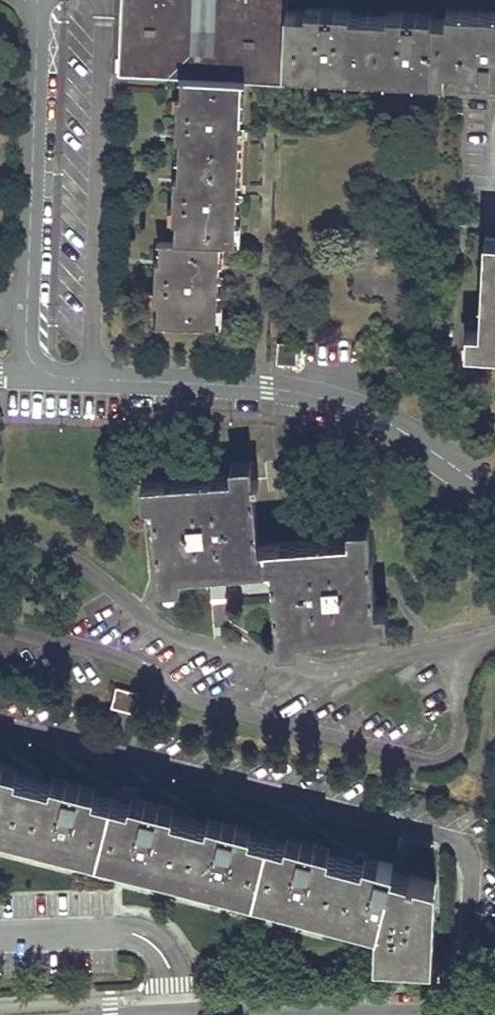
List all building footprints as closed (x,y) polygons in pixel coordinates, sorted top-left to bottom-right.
[(173,221),(175,221),(175,241),(160,240),(159,259),(156,259),(154,303),(158,303),(156,321),(216,325),(220,242),(234,243),(242,81),(283,83),(283,69),(286,12),(286,0),(121,0),(118,76),(182,79),(180,97),(177,97),(175,138),(179,139),(177,178),(174,178),(172,220),(173,221)] [(286,12),(283,69),(444,77),(444,65),(459,65),(458,75),(494,76),(494,10),(446,8),(446,18),(431,17),(431,13),(387,11),(387,16),(350,14),(349,10),(305,8),(306,12),(286,12)] [(459,310),(459,320),(489,322),(490,324),(494,325),(494,209),(478,208),(473,301),(460,300),(459,310)] [(299,644),(298,638),(297,632),(388,625),(386,606),(375,607),(367,524),(348,526),(349,537),(257,544),(250,462),(231,464),(232,475),(142,482),(143,502),(154,501),(161,584),(181,582),(180,570),(272,563),(279,645),(299,644)] [(115,687),(110,708),(133,713),(138,693),(115,687)] [(268,837),(251,833),(252,827),(209,816),(208,822),(173,814),(175,808),(131,796),(129,803),(94,794),(95,788),(53,777),(52,783),(17,774),(18,769),(0,764),(0,829),(377,925),(376,956),(433,958),(436,881),(393,869),(395,863),(365,856),(364,862),(329,853),(331,847),(287,836),(286,842),(268,837)]
